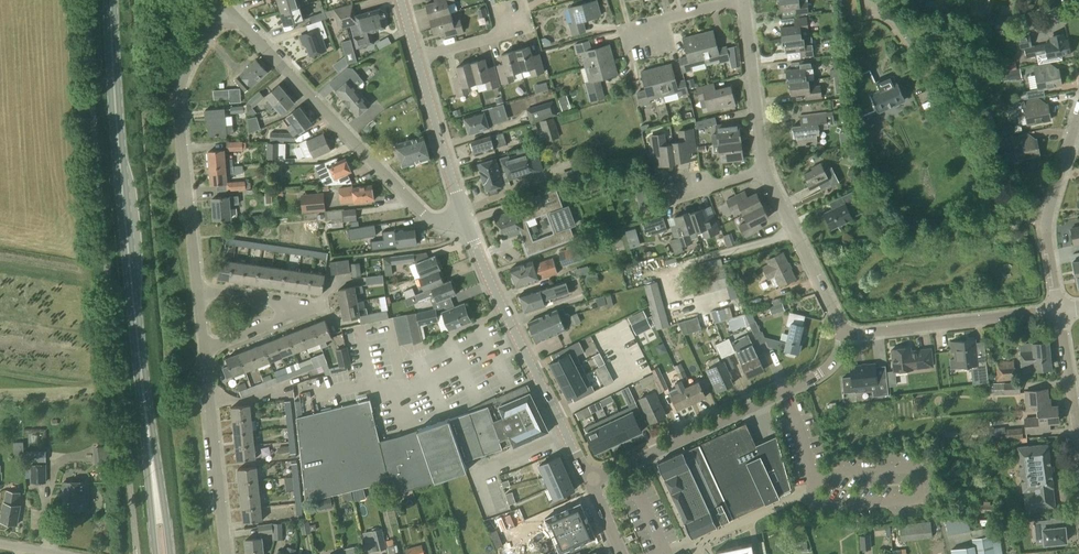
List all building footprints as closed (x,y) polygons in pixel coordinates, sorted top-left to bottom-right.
[(281,12),(300,6),(308,3),(307,0),(278,0),(281,12)] [(450,13),(448,4),(455,3),(454,0),(439,0),(439,1),(426,4),(430,19),(450,13)] [(780,10),(794,9),(795,16),(809,14),(807,0),(779,0),(780,10)] [(929,0),(926,0),(924,10),(938,12),(940,2),(929,0)] [(572,36),(586,32),(585,29),(582,21),(601,16),(596,1),(569,8),(573,23),(569,24),(572,36)] [(385,16),(384,11),(380,9),(356,16),(353,4),(333,9),(339,30),(351,27),(357,48),(374,44),(371,32),(386,28),(383,20),(385,16)] [(300,6),(281,12),(285,25),(304,19),(300,6)] [(326,50),(322,39),(327,37),(321,21),(327,19),(324,12),(309,17),(312,24),(309,25),(312,32),(300,36),(303,44),(306,43),(310,56),(326,50)] [(450,13),(430,19),(434,33),(447,29),(448,36),(463,32),(460,20),(453,22),(450,13)] [(1004,28),(1022,24),(1019,14),(1001,18),(1004,28)] [(804,37),(809,36),(807,17),(793,18),(794,26),(780,28),(782,41),(784,40),(804,37)] [(698,35),(705,63),(719,59),(720,63),(729,60),(726,47),(717,49),(713,31),(698,35)] [(1032,46),(1029,33),(1017,36),(1020,50),(1024,49),(1026,58),(1037,56),(1038,64),(1063,60),(1062,56),(1070,54),(1068,40),(1065,40),(1064,34),(1049,36),(1050,43),(1045,44),(1032,46)] [(602,38),(603,44),(615,41),(613,35),(602,38)] [(690,66),(705,63),(698,35),(683,38),(688,57),(679,59),(682,73),(691,70),(690,66)] [(800,58),(814,56),(811,36),(809,36),(804,37),(784,40),(786,55),(800,53),(800,58)] [(919,51),(924,47),(917,37),(912,41),(919,51)] [(351,40),(341,42),(344,53),(354,50),(351,40)] [(585,68),(613,60),(609,45),(591,50),(589,40),(574,45),(577,55),(582,54),(585,68)] [(516,51),(521,71),(529,69),(531,77),(545,73),(541,58),(533,60),(530,47),(516,51)] [(512,74),(521,71),(516,51),(501,55),(505,67),(498,69),(502,84),(514,81),(512,74)] [(471,63),(476,84),(484,81),(487,90),(500,86),(496,70),(488,72),(485,59),(471,63)] [(251,87),(267,72),(256,60),(240,75),(235,81),(245,92),(251,87)] [(613,60),(585,68),(589,81),(585,82),(590,102),(605,99),(600,79),(617,75),(613,60)] [(809,80),(814,79),(812,60),(798,61),(799,68),(785,70),(787,83),(789,83),(789,82),(807,80),(809,80)] [(467,86),(476,84),(471,63),(457,67),(460,80),(453,82),(457,96),(469,93),(467,86)] [(656,68),(663,96),(677,92),(678,96),(687,94),(683,81),(676,83),(671,64),(656,68)] [(1026,91),(1026,93),(1028,99),(1045,96),(1043,88),(1061,85),(1058,70),(1051,71),(1049,64),(1033,67),(1037,89),(1026,91)] [(357,116),(370,105),(356,88),(364,82),(353,68),(347,68),(329,84),(357,116)] [(648,100),(663,96),(656,68),(641,72),(646,90),(637,92),(641,106),(649,104),(648,100)] [(842,76),(841,69),(830,70),(830,77),(834,77),(842,76)] [(891,75),(876,82),(870,69),(854,76),(854,73),(853,73),(856,106),(857,105),(857,104),(859,104),(861,122),(862,122),(861,110),(874,104),(878,111),(904,100),(896,82),(894,83),(891,75)] [(1002,81),(1021,78),(1020,69),(1000,73),(1002,81)] [(810,87),(809,80),(807,80),(789,82),(789,83),(790,95),(804,93),(805,101),(822,99),(820,85),(810,87)] [(716,90),(714,83),(696,88),(699,100),(706,99),(709,111),(734,104),(730,87),(716,90)] [(268,110),(287,94),(279,85),(266,96),(270,101),(264,106),(268,110)] [(229,99),(229,90),(213,91),(214,100),(229,99)] [(246,106),(247,113),(247,112),(264,98),(259,91),(248,101),(249,102),(246,104),(246,106)] [(287,94),(268,110),(271,114),(277,109),(281,114),(294,103),(287,94)] [(569,104),(566,95),(558,98),(561,107),(569,104)] [(1037,107),(1036,99),(1023,102),(1022,100),(1015,102),(1017,112),(1024,111),(1027,124),(1050,119),(1047,105),(1037,107)] [(531,124),(558,116),(553,101),(526,109),(531,124)] [(231,114),(247,113),(246,106),(230,107),(231,114)] [(292,123),(288,127),(287,127),(294,135),(298,131),(299,133),(312,124),(300,107),(287,117),(292,123)] [(226,126),(224,109),(205,111),(206,119),(207,119),(209,136),(226,135),(226,134),(233,134),(233,125),(226,126)] [(499,122),(495,109),(484,112),(484,111),(464,117),(464,119),(463,121),(464,124),(466,125),(467,127),(466,129),(467,132),(469,133),(469,135),(489,128),(488,125),(499,122)] [(818,143),(817,135),(819,134),(819,131),(819,130),(827,129),(827,122),(833,121),(832,112),(799,115),(800,125),(792,126),(793,137),(797,137),(798,146),(818,143)] [(248,134),(261,129),(257,117),(247,119),(248,134)] [(545,142),(560,138),(554,117),(540,122),(545,142)] [(696,129),(716,124),(715,117),(695,122),(696,129)] [(719,144),(740,141),(738,123),(716,126),(719,144)] [(372,132),(372,128),(369,124),(363,130),(368,135),(372,132)] [(994,126),(986,128),(988,138),(996,136),(994,126)] [(674,162),(690,160),(688,142),(695,141),(693,128),(677,130),(678,142),(672,143),(672,145),(674,162)] [(475,156),(494,150),(494,149),(508,145),(504,132),(471,142),(475,156)] [(284,143),(284,133),(270,133),(270,143),(284,143)] [(674,162),(672,145),(666,146),(664,133),(649,135),(651,149),(658,148),(661,165),(675,163),(674,162)] [(306,140),(299,144),(305,158),(314,158),(330,151),(323,134),(307,142),(306,140)] [(1026,142),(1025,134),(994,139),(995,145),(1001,144),(1003,149),(1009,147),(1010,152),(1015,151),(1016,159),(1039,155),(1036,140),(1026,142)] [(402,167),(430,159),(423,136),(396,144),(402,167)] [(740,141),(719,144),(721,162),(743,159),(740,141)] [(227,152),(243,151),(242,142),(226,142),(227,152)] [(278,159),(279,143),(266,143),(266,159),(278,159)] [(499,172),(503,183),(543,170),(537,149),(509,157),(511,165),(504,167),(505,170),(499,172)] [(210,168),(233,167),(233,158),(225,159),(224,151),(208,152),(210,168)] [(482,177),(499,172),(505,170),(504,167),(511,165),(509,157),(502,160),(502,161),(501,161),(503,168),(498,169),(495,159),(478,164),(482,177)] [(335,179),(351,172),(345,159),(329,166),(321,170),(324,178),(333,174),(335,179)] [(824,170),(821,163),(811,168),(812,170),(804,174),(806,179),(805,180),(809,189),(819,184),(822,191),(839,183),(831,167),(824,170)] [(210,168),(211,185),(226,184),(227,184),(227,182),(226,174),(234,173),(233,167),(210,168)] [(503,185),(503,183),(499,172),(482,177),(486,190),(487,190),(489,196),(498,193),(496,187),(503,185)] [(245,181),(227,182),(227,184),(226,184),(227,191),(246,190),(246,189),(251,189),(251,182),(245,183),(245,181)] [(374,201),(372,185),(353,188),(353,186),(338,188),(340,204),(355,202),(355,203),(374,201)] [(574,238),(571,228),(576,226),(569,205),(563,207),(556,188),(535,196),(532,189),(524,193),(526,199),(525,200),(528,208),(521,211),(521,213),(518,214),(517,210),(494,218),(502,240),(520,233),(524,243),(523,243),(528,256),(574,238)] [(647,198),(644,188),(634,191),(640,209),(655,204),(652,196),(647,198)] [(831,229),(852,219),(848,210),(854,207),(851,201),(855,199),(851,192),(842,196),(846,203),(824,214),(831,229)] [(302,213),(325,211),(324,193),(300,195),(302,213)] [(743,215),(762,205),(756,193),(744,199),(741,193),(726,200),(732,211),(740,207),(743,215)] [(214,220),(231,219),(230,205),(238,204),(238,197),(212,199),(214,220)] [(762,205),(743,215),(747,222),(739,226),(744,237),(759,229),(756,224),(769,218),(762,205)] [(357,221),(356,209),(325,212),(326,220),(343,218),(344,222),(357,221)] [(695,232),(697,238),(698,237),(697,235),(703,233),(704,237),(719,232),(716,225),(710,227),(704,210),(690,214),(695,230),(694,230),(695,232)] [(690,214),(690,213),(675,218),(680,235),(675,237),(675,239),(669,240),(674,255),(683,252),(681,245),(692,242),(691,239),(697,238),(695,232),(694,230),(695,230),(690,214)] [(667,230),(663,217),(641,225),(644,233),(650,231),(652,236),(667,230)] [(350,240),(376,236),(375,225),(359,227),(350,229),(348,229),(350,240)] [(1071,229),(1074,246),(1078,245),(1078,227),(1071,229)] [(417,244),(415,228),(395,230),(395,231),(382,232),(384,246),(397,244),(397,247),(417,244)] [(639,237),(635,235),(632,236),(630,239),(631,242),(634,244),(638,244),(639,240),(639,237)] [(213,252),(221,251),(218,240),(210,242),(213,252)] [(288,253),(289,247),(276,245),(275,251),(288,253)] [(563,267),(584,260),(579,245),(559,252),(563,267)] [(301,255),(302,249),(289,247),(288,253),(301,255)] [(314,257),(315,251),(302,249),(301,255),(314,257)] [(315,251),(314,257),(327,259),(328,253),(315,251)] [(795,279),(782,253),(767,260),(769,264),(761,268),(768,280),(771,279),(775,287),(779,285),(780,286),(795,279)] [(391,265),(415,262),(414,254),(390,257),(391,265)] [(647,269),(667,262),(665,255),(656,258),(655,255),(643,259),(647,269)] [(438,270),(439,271),(441,270),(435,256),(415,263),(421,277),(438,270)] [(558,274),(552,258),(533,265),(532,261),(510,269),(513,278),(512,280),(513,284),(516,284),(517,288),(558,274)] [(230,281),(233,262),(220,260),(217,279),(230,281)] [(331,275),(351,273),(349,260),(329,262),(331,275)] [(243,283),(246,264),(233,262),(230,281),(243,283)] [(353,277),(361,276),(359,263),(351,264),(353,277)] [(257,285),(259,266),(246,264),(243,283),(257,285)] [(711,293),(730,288),(724,265),(705,270),(711,293)] [(270,287),(272,268),(259,266),(257,285),(270,287)] [(283,288),(286,270),(272,268),(270,287),(283,288)] [(296,290),(299,272),(286,270),(283,288),(296,290)] [(444,283),(439,271),(438,270),(421,277),(419,278),(424,292),(431,289),(444,283)] [(309,292),(312,274),(299,272),(296,290),(309,292)] [(732,274),(733,282),(740,280),(738,273),(732,274)] [(312,274),(309,292),(322,294),(325,276),(312,274)] [(366,285),(384,283),(383,275),(365,277),(366,285)] [(588,289),(590,299),(623,291),(621,282),(618,282),(617,276),(585,283),(586,290),(588,289)] [(431,289),(424,292),(427,299),(434,296),(437,302),(456,295),(451,280),(444,283),(431,289)] [(540,288),(520,295),(520,296),(518,296),(523,312),(525,312),(545,306),(543,301),(569,292),(566,282),(540,290),(540,288)] [(657,328),(669,325),(656,282),(644,285),(657,328)] [(341,305),(357,302),(356,294),(364,293),(362,286),(338,290),(341,305)] [(406,299),(415,295),(412,288),(403,292),(406,299)] [(415,295),(406,299),(409,306),(418,302),(415,295)] [(610,295),(604,296),(607,308),(613,306),(610,295)] [(382,298),(384,311),(390,310),(388,297),(382,298)] [(357,302),(341,305),(344,319),(368,315),(367,308),(359,309),(357,302)] [(438,317),(436,309),(407,315),(414,345),(426,340),(423,327),(438,322),(442,333),(471,322),(467,312),(468,310),(467,306),(465,306),(464,304),(442,313),(443,314),(438,317)] [(783,305),(769,309),(771,315),(784,311),(783,305)] [(566,315),(563,309),(557,311),(557,310),(528,322),(534,335),(549,328),(547,323),(566,315)] [(371,322),(389,318),(387,310),(370,314),(371,322)] [(549,328),(534,335),(537,343),(566,330),(565,328),(573,325),(574,327),(582,324),(577,313),(569,317),(568,314),(566,315),(547,323),(549,328)] [(755,321),(751,313),(745,315),(749,324),(753,335),(760,332),(755,321)] [(802,326),(805,316),(789,313),(786,326),(790,327),(785,350),(786,350),(785,355),(794,357),(795,353),(799,353),(801,345),(798,344),(803,326),(802,326)] [(407,315),(393,317),(393,319),(400,348),(414,345),(407,315)] [(646,317),(631,325),(637,335),(652,328),(646,317)] [(683,335),(701,330),(697,317),(678,323),(683,335)] [(313,325),(319,343),(332,338),(325,321),(313,325)] [(307,348),(319,343),(313,325),(300,330),(307,348)] [(295,352),(307,348),(300,330),(288,335),(295,352)] [(650,336),(653,344),(663,340),(660,332),(650,336)] [(282,357),(295,352),(288,335),(276,340),(282,357)] [(729,339),(722,342),(729,356),(735,353),(729,339)] [(739,358),(748,377),(763,370),(749,339),(735,346),(740,357),(739,358)] [(270,362),(282,357),(276,340),(263,345),(270,362)] [(977,357),(975,340),(950,343),(951,352),(955,351),(956,360),(960,359),(961,367),(970,366),(973,385),(988,383),(985,356),(977,357)] [(562,357),(546,365),(552,377),(577,364),(573,356),(582,352),(576,342),(559,351),(562,357)] [(722,342),(715,345),(721,359),(729,356),(722,342)] [(1048,342),(1020,344),(1022,370),(1035,369),(1035,371),(1051,369),(1048,342)] [(258,367),(270,362),(263,345),(251,349),(258,367)] [(330,369),(331,374),(349,370),(348,367),(352,366),(348,347),(335,350),(339,366),(330,369)] [(911,352),(910,348),(892,350),(894,372),(913,369),(933,366),(931,349),(915,351),(916,352),(911,352)] [(245,372),(258,367),(251,349),(238,354),(245,372)] [(331,374),(330,369),(324,353),(311,358),(313,363),(315,369),(322,366),(326,376),(331,374)] [(226,379),(245,372),(238,354),(226,359),(229,366),(222,369),(226,379)] [(721,363),(718,357),(705,363),(708,369),(707,369),(717,391),(732,384),(722,362),(721,363)] [(997,381),(1015,379),(1013,361),(995,363),(997,381)] [(302,374),(315,369),(313,363),(300,368),(302,374)] [(682,382),(688,379),(681,363),(674,366),(680,381),(681,381),(682,382)] [(855,393),(873,391),(873,396),(888,394),(886,377),(877,378),(875,363),(852,365),(855,393)] [(577,364),(552,377),(558,388),(583,375),(577,364)] [(663,392),(669,389),(658,367),(652,370),(663,392)] [(290,378),(302,374),(300,368),(288,373),(290,378)] [(278,383),(290,378),(288,373),(276,377),(278,383)] [(656,395),(663,392),(654,374),(639,380),(643,388),(646,387),(649,395),(639,399),(650,422),(665,415),(656,395)] [(583,375),(558,388),(563,399),(576,393),(579,399),(592,393),(583,375)] [(266,388),(278,383),(276,377),(264,382),(266,388)] [(684,388),(682,382),(681,381),(680,381),(675,383),(677,387),(669,391),(670,394),(677,410),(692,403),(684,388)] [(684,388),(692,403),(706,397),(698,381),(684,388)] [(254,393),(266,388),(264,382),(251,387),(254,393)] [(993,395),(1020,394),(1019,382),(993,383),(993,395)] [(254,393),(251,387),(247,388),(245,383),(237,386),(241,397),(254,393)] [(548,432),(526,384),(496,398),(497,399),(495,399),(511,436),(526,429),(531,440),(548,432)] [(621,390),(623,395),(630,392),(628,387),(621,390)] [(1048,407),(1047,390),(1026,392),(1027,409),(1039,408),(1048,407)] [(511,436),(495,399),(469,412),(449,419),(463,461),(474,457),(475,461),(486,458),(485,454),(501,449),(502,452),(508,450),(507,447),(513,444),(514,447),(529,440),(531,440),(526,429),(511,436)] [(300,401),(297,401),(294,402),(300,456),(305,502),(306,502),(387,481),(389,481),(379,441),(370,400),(303,417),(300,401)] [(602,407),(599,401),(594,403),(598,411),(603,408),(602,407)] [(635,404),(617,413),(628,438),(641,432),(636,422),(642,419),(635,404)] [(233,421),(251,419),(250,405),(231,407),(233,421)] [(1048,407),(1039,408),(1040,418),(1025,420),(1026,432),(1049,430),(1049,423),(1058,422),(1057,406),(1048,407)] [(617,413),(605,419),(616,444),(628,438),(617,413)] [(234,434),(253,432),(251,419),(233,421),(234,434)] [(449,419),(437,423),(418,430),(436,482),(455,475),(467,471),(463,461),(449,419)] [(605,419),(593,424),(605,449),(616,444),(605,419)] [(746,423),(658,463),(692,538),(780,497),(778,494),(791,488),(776,436),(756,445),(746,423)] [(593,424),(580,430),(592,455),(594,454),(595,455),(603,451),(603,450),(605,449),(593,424)] [(1005,429),(1005,427),(990,429),(991,441),(1006,439),(1006,441),(1023,439),(1022,428),(1005,429)] [(436,482),(418,430),(402,435),(398,437),(379,441),(389,481),(387,481),(391,495),(397,494),(408,490),(411,489),(433,483),(436,482)] [(236,447),(254,445),(253,432),(234,434),(236,447)] [(1056,509),(1053,488),(1048,444),(1018,448),(1023,491),(1024,491),(1026,513),(1029,513),(1030,517),(1038,516),(1037,512),(1056,509)] [(254,445),(236,447),(237,461),(256,459),(254,445)] [(559,456),(539,465),(544,476),(564,467),(559,456)] [(31,483),(47,483),(46,464),(31,465),(31,483)] [(239,483),(258,481),(257,467),(238,469),(239,483)] [(564,467),(544,476),(549,488),(569,479),(564,467)] [(294,490),(300,490),(299,476),(293,477),(284,478),(286,491),(294,490)] [(549,488),(554,499),(574,490),(569,479),(549,488)] [(241,496),(259,494),(258,481),(239,483),(241,496)] [(64,510),(86,510),(86,482),(64,482),(64,510)] [(18,506),(20,493),(7,490),(5,503),(4,502),(1,522),(17,525),(21,506),(18,506)] [(242,509),(261,507),(259,494),(241,496),(242,509)] [(318,510),(333,508),(331,497),(316,500),(318,510)] [(302,502),(297,503),(295,503),(297,516),(303,516),(303,513),(307,512),(306,502),(305,502),(302,502)] [(581,502),(544,518),(559,553),(596,537),(581,502)] [(976,505),(976,512),(994,513),(994,505),(976,505)] [(261,507),(242,509),(244,523),(262,521),(261,507)] [(308,517),(299,519),(302,535),(311,533),(308,517)] [(1035,537),(1043,536),(1044,544),(1066,542),(1066,538),(1068,538),(1067,530),(1065,530),(1065,526),(1052,528),(1052,520),(1051,521),(1051,520),(1034,521),(1035,537)] [(839,521),(837,527),(844,530),(846,523),(839,521)] [(272,524),(272,523),(257,525),(259,535),(273,534),(272,524)] [(282,523),(272,524),(273,534),(274,540),(283,540),(282,523)] [(904,542),(934,540),(933,523),(903,525),(904,542)] [(382,528),(372,531),(377,551),(387,548),(382,528)] [(465,537),(467,546),(477,544),(475,534),(465,537)] [(998,534),(973,539),(974,546),(951,550),(952,553),(1002,553),(998,534)] [(870,535),(859,536),(861,550),(871,549),(870,535)] [(262,538),(245,540),(247,553),(263,553),(262,538)] [(764,541),(758,542),(760,553),(761,553),(766,553),(764,541)] [(715,551),(716,553),(754,553),(751,543),(715,551)] [(422,544),(405,549),(407,553),(424,553),(422,544)] [(387,547),(388,548),(389,553),(399,553),(397,553),(394,545),(387,547)]
